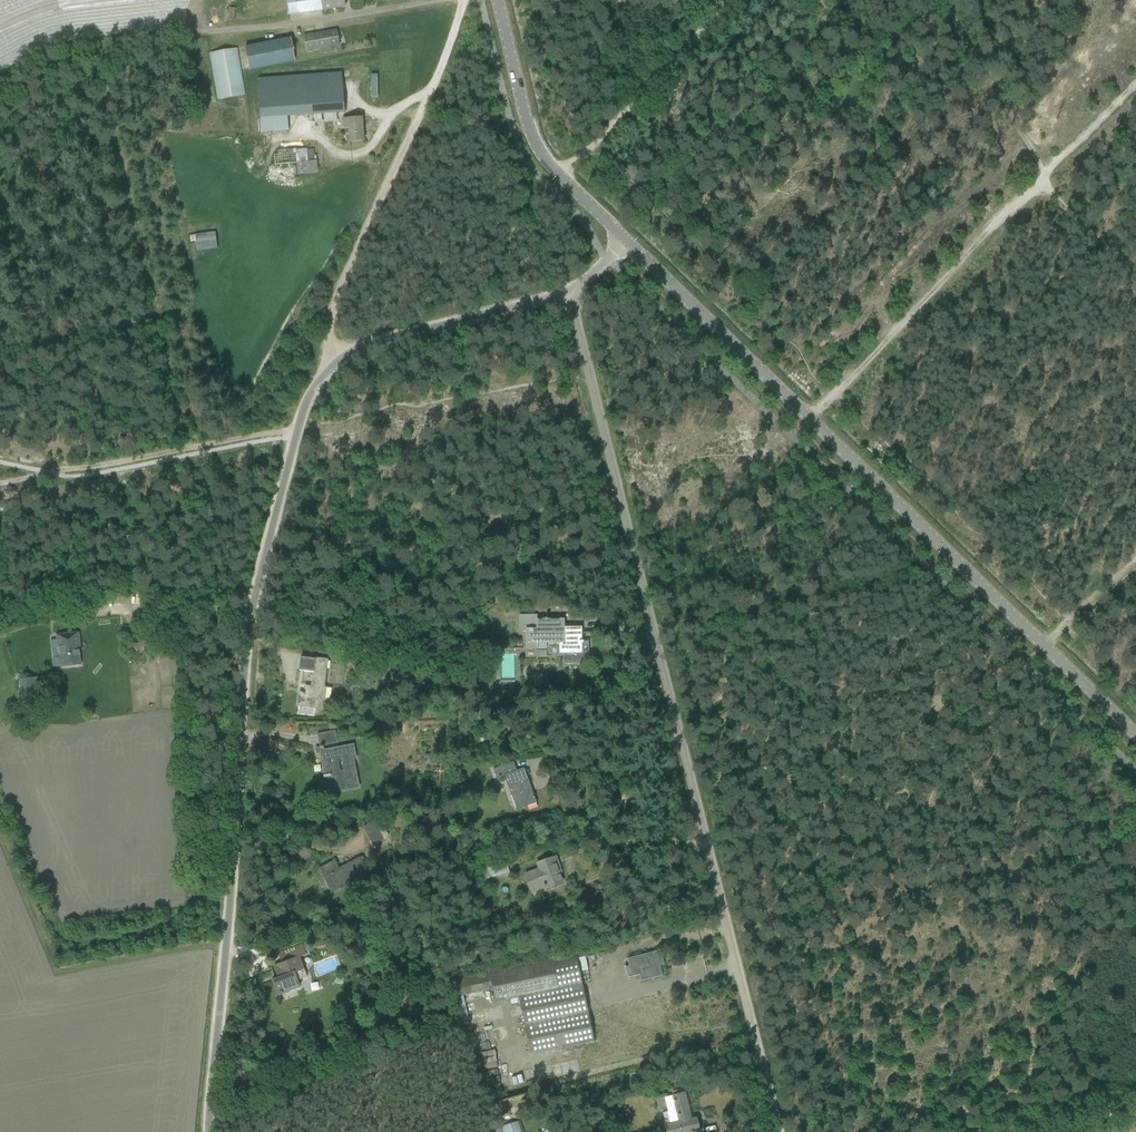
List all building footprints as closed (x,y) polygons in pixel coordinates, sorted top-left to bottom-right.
[(288,4),(289,15),(345,7),(344,0),(287,0),(288,4)] [(304,36),(306,51),(339,45),(337,30),(304,36)] [(245,48),(249,70),(294,61),(291,39),(245,48)] [(210,53),(218,100),(244,95),(236,49),(210,53)] [(288,130),(287,116),(345,112),(342,73),(257,79),(261,132),(288,130)] [(342,118),(332,119),(333,129),(343,128),(349,128),(350,142),(353,142),(364,141),(362,118),(351,118),(342,119),(342,118)] [(297,162),(298,174),(317,173),(317,161),(297,162)] [(215,233),(195,235),(196,244),(197,251),(217,248),(216,241),(215,233)] [(536,615),(519,616),(519,631),(526,631),(526,648),(538,648),(538,643),(546,643),(560,643),(560,652),(575,652),(575,663),(578,663),(589,663),(589,652),(588,643),(583,643),(583,641),(581,641),(580,633),(564,633),(564,619),(553,620),(548,620),(548,618),(545,619),(545,620),(537,620),(536,615)] [(79,633),(56,635),(57,646),(59,646),(61,667),(81,665),(79,647),(80,647),(80,641),(79,633)] [(314,672),(312,689),(309,688),(309,687),(305,686),(305,693),(302,692),(302,694),(299,693),(297,705),(321,708),(327,660),(311,658),(300,657),(299,671),(314,672)] [(38,677),(20,679),(22,697),(22,702),(40,701),(40,695),(38,677)] [(260,754),(273,754),(274,741),(260,740),(260,754)] [(325,758),(322,758),(324,767),(328,766),(329,774),(323,775),(324,778),(325,777),(328,791),(348,787),(348,789),(359,787),(353,759),(356,758),(353,745),(324,751),(323,746),(320,747),(320,749),(323,748),(325,758)] [(517,770),(514,762),(494,768),(497,778),(504,775),(516,810),(537,803),(532,790),(531,790),(529,785),(530,784),(524,768),(517,770)] [(386,840),(385,837),(390,836),(398,836),(398,829),(387,829),(387,831),(384,828),(378,830),(374,822),(363,828),(367,834),(373,845),(384,840),(386,840)] [(546,890),(566,884),(557,855),(535,862),(537,868),(525,872),(531,893),(545,889),(546,890)] [(334,860),(319,868),(324,878),(328,876),(336,891),(368,875),(359,857),(338,867),(334,860)] [(484,879),(505,873),(506,877),(511,876),(507,862),(491,866),(489,860),(480,863),(484,879)] [(307,977),(300,957),(306,955),(302,944),(278,953),(282,963),(274,966),(277,974),(279,973),(280,977),(272,980),(278,995),(280,994),(281,994),(283,993),(300,986),(297,980),(307,977)] [(627,958),(629,966),(625,967),(628,978),(640,975),(641,981),(645,980),(662,976),(660,965),(664,964),(662,956),(658,957),(656,951),(649,953),(627,958)] [(461,975),(457,976),(461,996),(492,990),(495,1002),(518,997),(529,1055),(594,1043),(579,967),(576,953),(461,975)] [(268,1036),(266,1042),(275,1045),(275,1044),(278,1035),(270,1032),(268,1036)] [(667,1131),(688,1131),(699,1129),(696,1119),(691,1120),(684,1093),(664,1098),(671,1125),(666,1126),(667,1131)] [(518,1122),(502,1127),(504,1131),(521,1131),(518,1122)]
